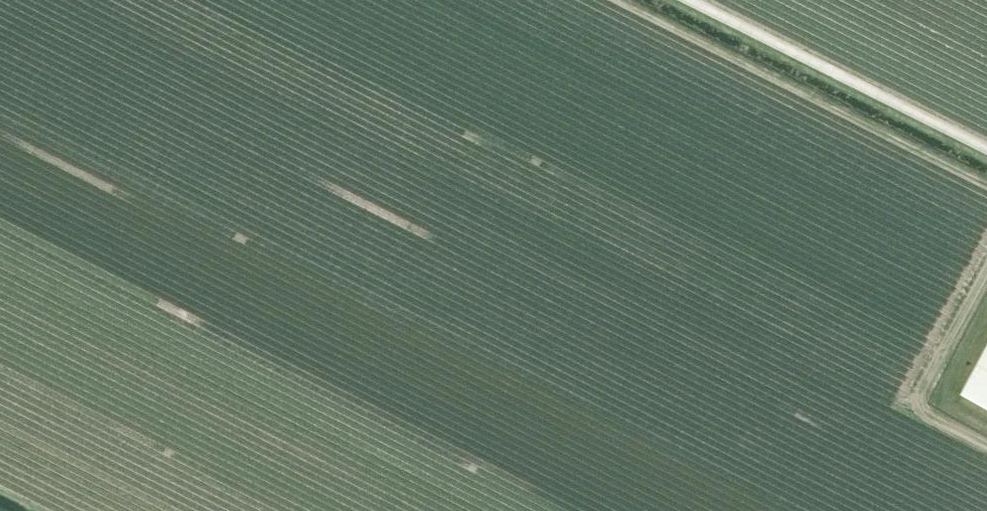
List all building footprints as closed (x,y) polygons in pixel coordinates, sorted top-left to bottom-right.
[(961,392),(986,406),(986,344),(961,392)]
